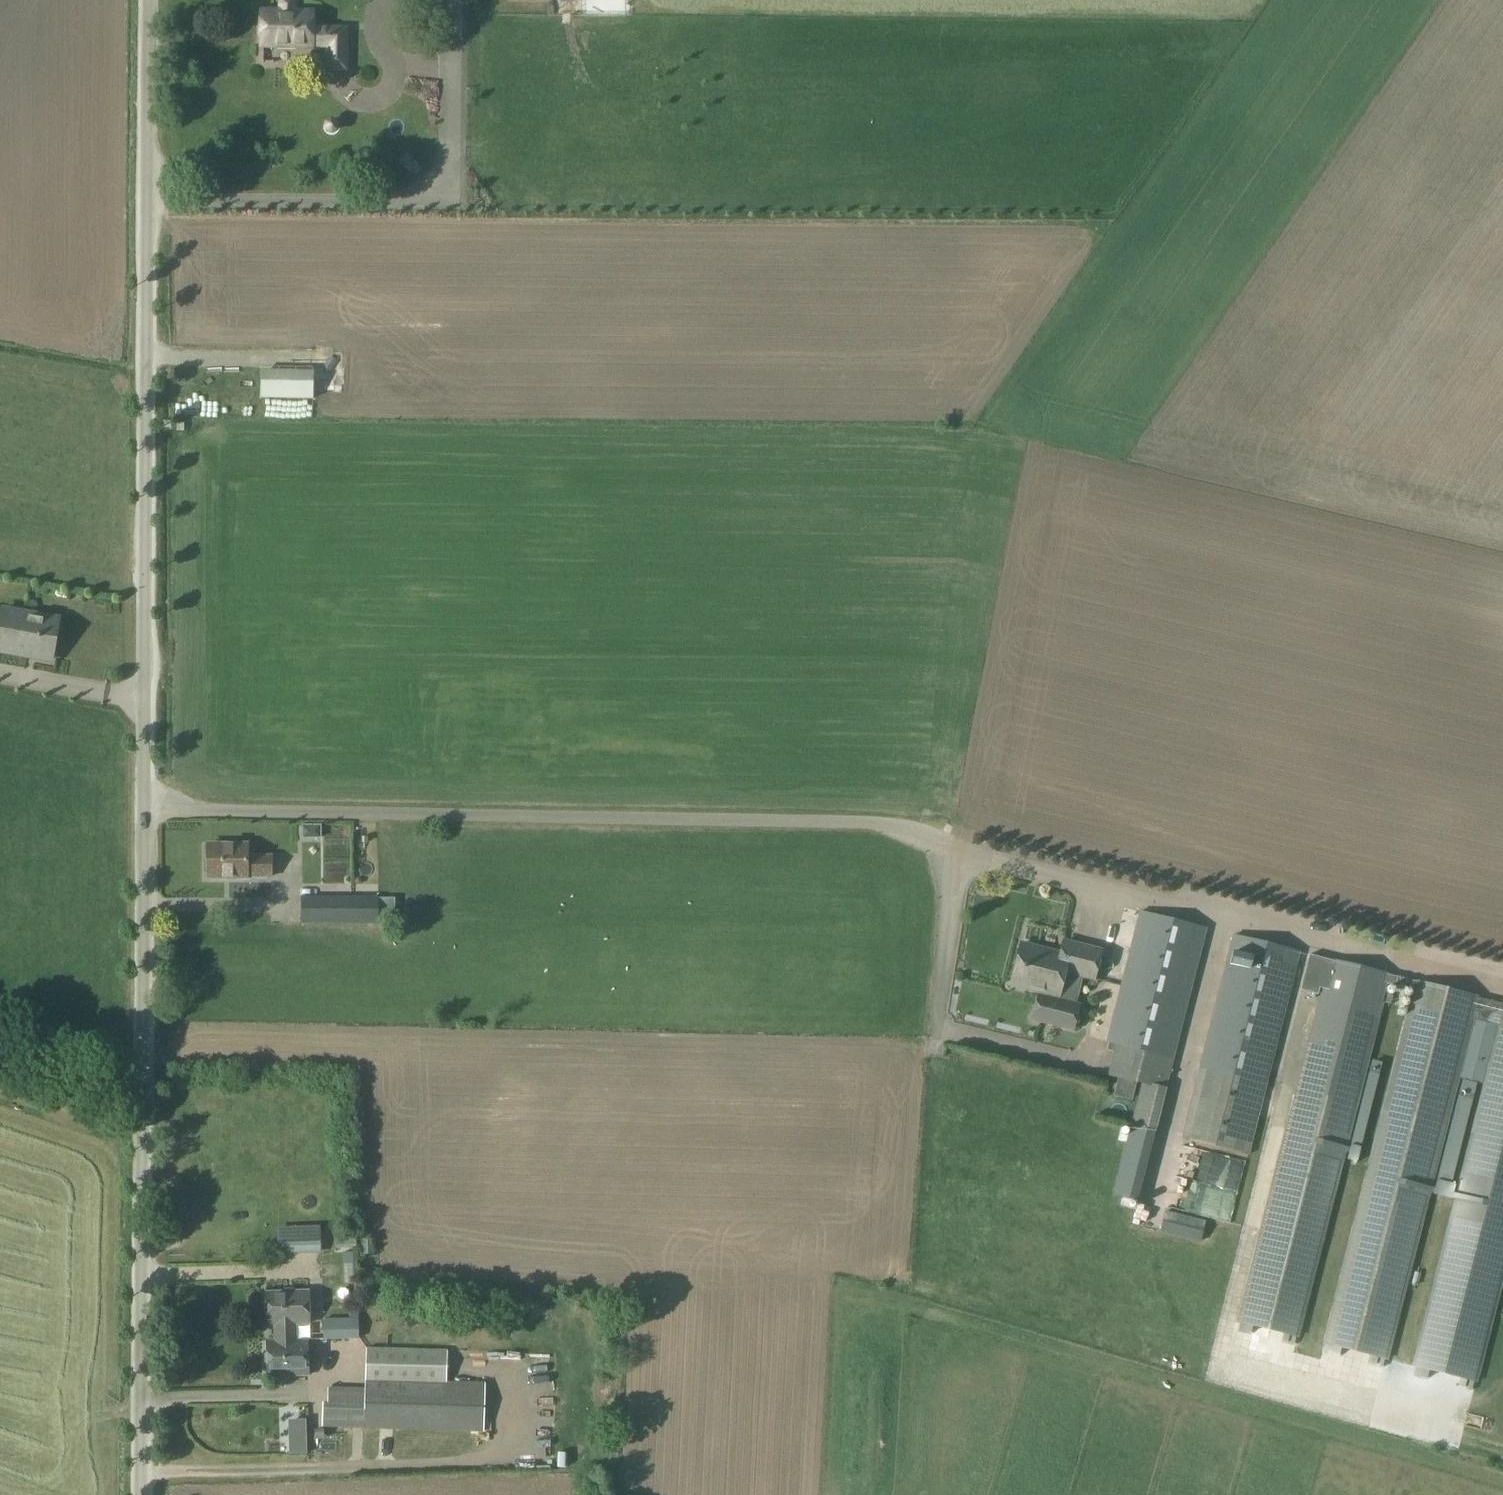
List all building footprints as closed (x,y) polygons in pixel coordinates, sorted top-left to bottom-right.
[(313,11),(297,11),(297,0),(278,0),(278,10),(262,10),(261,45),(313,46),(313,45),(324,45),(327,49),(327,69),(346,69),(346,29),(313,28),(313,13),(313,11)] [(646,1),(639,0),(622,0),(621,9),(645,13),(646,1)] [(264,398),(316,399),(317,374),(265,373),(264,398)] [(196,413),(174,417),(177,431),(198,427),(196,413)] [(24,655),(26,646),(54,651),(59,620),(33,615),(34,600),(43,601),(46,582),(0,575),(0,594),(25,599),(23,613),(2,610),(0,623),(0,650),(24,655)] [(220,871),(220,877),(247,877),(247,878),(273,878),(273,854),(247,854),(247,846),(207,845),(207,871),(220,871)] [(380,899),(303,898),(302,925),(380,925),(380,899)] [(1139,912),(1106,1041),(1116,1043),(1108,1075),(1141,1083),(1131,1125),(1154,1131),(1206,929),(1139,912)] [(1181,1139),(1247,1156),(1299,952),(1233,936),(1181,1139)] [(1060,957),(1040,952),(1041,949),(1021,944),(1011,984),(1040,991),(1033,1018),(1072,1028),(1078,1005),(1075,1004),(1082,976),(1093,978),(1100,951),(1064,941),(1060,957)] [(1387,1360),(1472,1018),(1477,997),(1478,996),(1310,954),(1301,989),(1322,994),(1239,1323),(1298,1338),(1386,984),(1413,990),(1325,1344),(1387,1360)] [(1472,1018),(1476,1019),(1461,1077),(1482,1083),(1497,1024),(1500,1025),(1414,1367),(1476,1383),(1502,1277),(1502,1003),(1477,997),(1472,1018)] [(1160,1232),(1200,1241),(1205,1221),(1165,1212),(1160,1232)] [(276,1341),(297,1340),(296,1324),(310,1324),(309,1292),(266,1293),(267,1325),(276,1325),(276,1341)] [(324,1342),(359,1340),(358,1319),(323,1320),(324,1342)] [(297,1340),(276,1341),(268,1341),(269,1377),(309,1376),(308,1340),(297,1340)] [(357,1355),(357,1343),(323,1342),(323,1354),(357,1355)] [(326,1401),(323,1401),(321,1449),(351,1449),(351,1428),(501,1433),(503,1383),(447,1382),(448,1350),(365,1347),(364,1388),(328,1387),(326,1401)]
